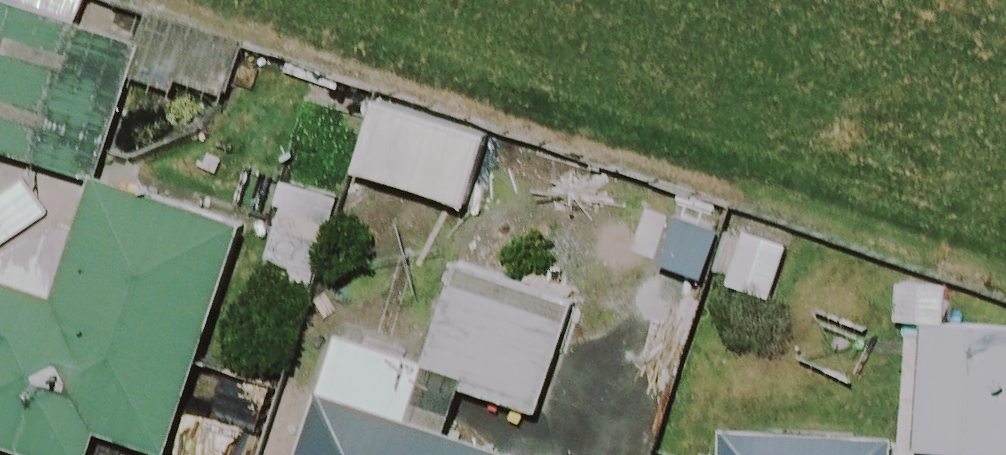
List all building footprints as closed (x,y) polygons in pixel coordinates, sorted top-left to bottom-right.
[(0,3),(0,149),(90,178),(132,46),(0,3)] [(242,38),(156,10),(135,73),(221,101),(242,38)] [(102,184),(60,308),(0,288),(0,445),(30,454),(88,454),(96,430),(171,454),(246,233),(102,184)] [(824,232),(733,203),(705,289),(797,318),(824,232)] [(552,417),(581,318),(460,283),(431,381),(552,417)] [(944,328),(946,288),(874,285),(871,324),(907,326),(900,454),(1004,454),(1005,422),(1005,331),(944,328)] [(338,336),(301,454),(515,454),(406,421),(424,362),(338,336)] [(875,437),(731,430),(730,454),(874,454),(875,437)]
